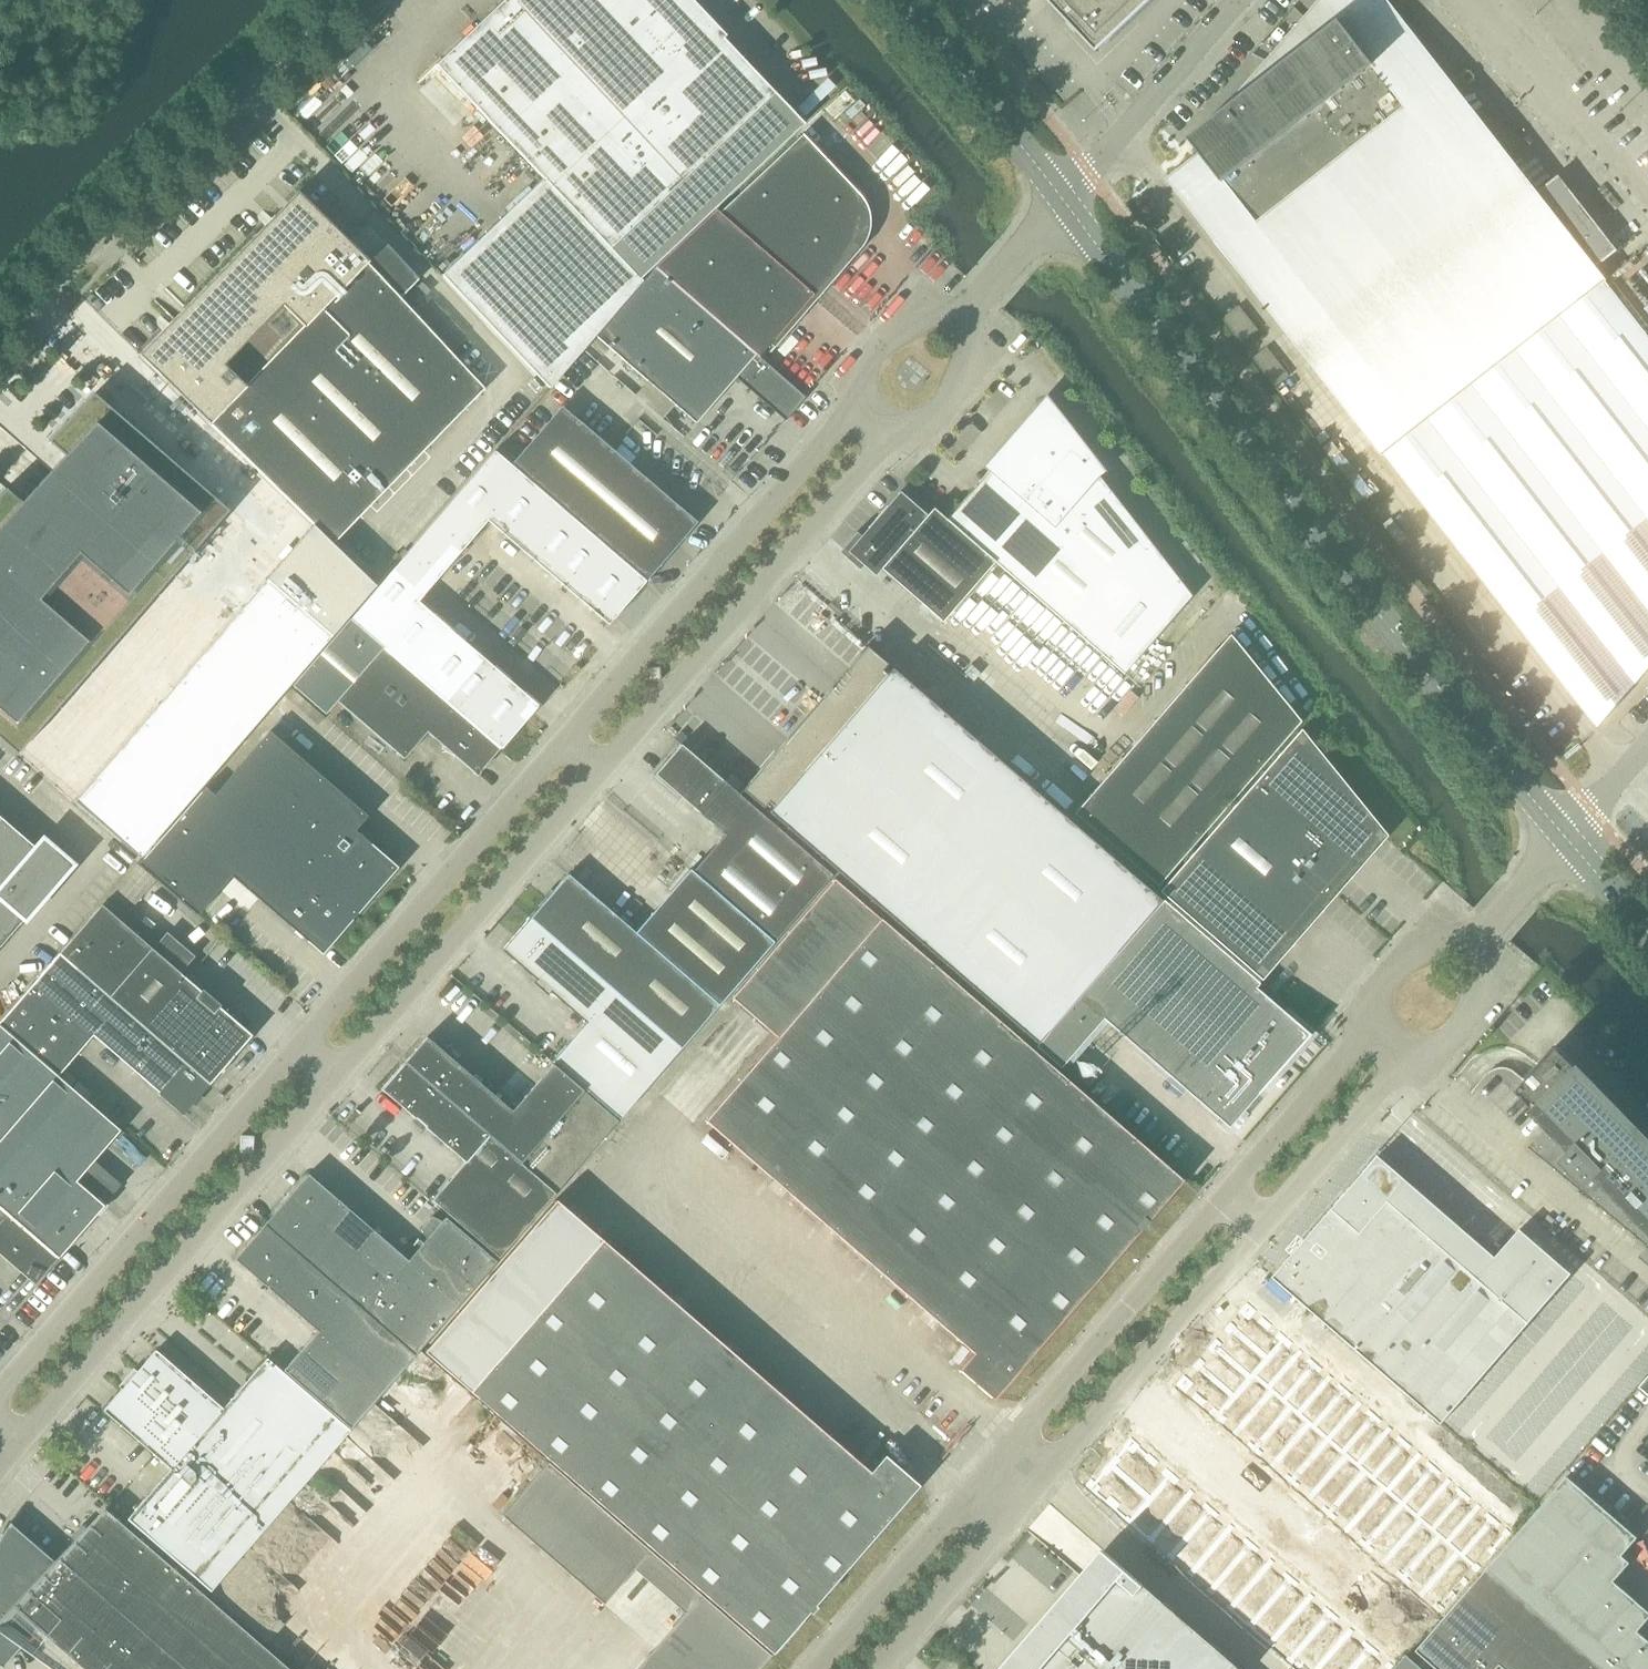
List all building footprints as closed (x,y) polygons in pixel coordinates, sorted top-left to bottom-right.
[(435,64),(543,178),(479,239),(442,274),(548,387),(549,388),(582,350),(595,335),(642,281),(639,279),(803,123),(686,0),(503,0),(435,64)] [(1051,1),(1098,51),(1152,0),(1051,0),(1051,1)] [(1199,150),(1202,153),(1169,179),(1598,727),(1647,669),(1647,335),(1595,267),(1616,250),(1587,213),(1559,177),(1538,194),(1386,0),(1322,0),(1230,105),(1189,137),(1193,142),(1192,143),(1192,144),(1192,146),(1192,147),(1192,148),(1193,149),(1194,150),(1195,150),(1197,150),(1198,150),(1199,150)] [(716,209),(655,267),(759,357),(770,344),(773,347),(769,351),(770,352),(861,246),(868,233),(869,229),(869,225),(869,221),(869,218),(868,214),(867,210),(866,206),(864,203),(863,200),(860,197),(858,194),(802,134),(719,213),(716,209)] [(139,354),(209,422),(333,543),(484,388),(400,298),(419,278),(385,242),(367,260),(306,200),(305,200),(297,192),(139,354)] [(642,281),(595,335),(647,381),(635,395),(662,419),(674,404),(695,422),(736,376),(785,419),(805,397),(759,357),(655,267),(642,281)] [(417,304),(430,290),(422,282),(409,295),(417,304)] [(1222,319),(1228,326),(1241,343),(1259,330),(1239,306),(1222,319)] [(1252,359),(1275,387),(1290,375),(1268,346),(1252,359)] [(533,378),(528,384),(536,393),(542,388),(533,378)] [(229,510),(94,393),(49,441),(72,461),(29,508),(6,488),(0,494),(0,738),(18,753),(229,510)] [(995,561),(1124,673),(1191,596),(1044,406),(946,519),(995,561)] [(527,479),(560,507),(610,448),(578,419),(527,478),(527,479)] [(560,507),(646,581),(697,522),(610,448),(560,507)] [(608,625),(646,581),(560,507),(527,479),(527,478),(495,451),(350,618),(383,647),(500,748),(501,749),(539,705),(418,601),(487,520),(608,625)] [(942,622),(995,561),(946,519),(905,484),(847,551),(874,575),(880,568),(942,622)] [(333,543),(313,524),(291,549),(288,546),(280,556),(283,559),(73,801),(140,859),(376,585),(332,544),(333,543)] [(500,748),(383,647),(350,618),(292,685),(325,713),(337,700),(404,759),(427,732),(443,746),(441,749),(454,755),(477,775),(500,748)] [(1035,1044),(1159,900),(866,646),(742,789),(1035,1044)] [(1073,813),(1157,885),(1300,721),(1265,677),(1216,648),(1073,813)] [(648,681),(661,679),(660,667),(647,668),(648,681)] [(1386,835),(1300,729),(1159,891),(1261,980),(1386,835)] [(215,794),(214,795),(354,917),(398,867),(356,830),(368,816),(270,731),(215,794)] [(724,835),(692,871),(773,942),(831,874),(681,744),(655,774),(724,835)] [(323,954),(354,917),(214,795),(215,794),(205,786),(139,863),(198,915),(232,875),(323,954)] [(71,864),(44,840),(37,848),(0,816),(0,946),(71,864)] [(201,991),(151,948),(120,921),(156,880),(137,864),(102,904),(101,904),(59,953),(210,1083),(252,1035),(219,1007),(221,1005),(202,989),(201,991)] [(568,874),(530,918),(681,1048),(773,942),(692,871),(690,869),(635,932),(568,874)] [(777,1037),(705,1120),(972,1352),(958,1369),(993,1399),(1182,1180),(834,879),(731,997),(777,1037)] [(1163,900),(1036,1046),(1060,1067),(1102,1018),(1228,1127),(1309,1034),(1255,987),(1259,983),(1163,900)] [(530,918),(530,917),(502,950),(536,979),(533,982),(547,995),(550,991),(586,1022),(556,1057),(623,1115),(681,1048),(530,918)] [(15,1038),(58,1075),(93,1035),(159,1092),(158,1093),(183,1115),(210,1083),(59,953),(0,1021),(0,1024),(15,1038)] [(86,1101),(0,1026),(0,1206),(59,1257),(105,1205),(77,1181),(120,1130),(86,1101)] [(427,1037),(405,1062),(556,1192),(618,1120),(556,1067),(515,1114),(427,1037)] [(1540,1064),(1518,1090),(1558,1131),(1552,1141),(1551,1152),(1557,1163),(1554,1167),(1647,1246),(1647,1139),(1556,1044),(1540,1064)] [(555,1193),(405,1062),(381,1089),(465,1162),(432,1200),(499,1258),(555,1193)] [(241,1135),(240,1151),(253,1152),(254,1136),(241,1135)] [(1442,1423),(1572,1273),(1521,1229),(1496,1257),(1463,1228),(1464,1228),(1379,1155),(1291,1256),(1273,1277),(1442,1423)] [(308,1174),(264,1224),(415,1355),(496,1261),(446,1217),(442,1221),(432,1216),(421,1229),(427,1238),(408,1260),(308,1174)] [(38,1282),(59,1258),(0,1207),(0,1250),(38,1282)] [(351,1429),(415,1355),(264,1224),(234,1258),(318,1331),(283,1370),(351,1429)] [(470,1391),(772,1653),(918,1485),(884,1455),(869,1471),(602,1239),(470,1391)] [(1275,1286),(1268,1295),(1280,1305),(1288,1297),(1275,1286)] [(1247,1307),(1230,1326),(1268,1359),(1285,1339),(1247,1307)] [(1230,1326),(1214,1346),(1251,1378),(1254,1375),(1268,1359),(1230,1326)] [(1128,1343),(1142,1342),(1141,1329),(1127,1330),(1128,1343)] [(1268,1359),(1254,1375),(1269,1388),(1300,1352),(1285,1339),(1268,1359)] [(1214,1346),(1197,1365),(1235,1398),(1251,1378),(1214,1346)] [(211,1591),(350,1430),(267,1357),(223,1408),(156,1350),(103,1410),(171,1468),(127,1519),(211,1591)] [(1300,1352),(1269,1388),(1273,1391),(1284,1401),(1315,1365),(1300,1352)] [(1197,1365),(1180,1385),(1217,1417),(1235,1398),(1197,1365)] [(1315,1365),(1284,1401),(1291,1407),(1299,1414),(1330,1378),(1315,1365)] [(1235,1398),(1217,1417),(1236,1433),(1273,1391),(1269,1388),(1254,1375),(1251,1378),(1235,1398)] [(1640,1386),(1647,1393),(1647,1377),(1640,1386)] [(1330,1378),(1299,1414),(1310,1423),(1314,1426),(1345,1391),(1330,1378)] [(1273,1391),(1236,1433),(1255,1449),(1291,1407),(1284,1401),(1273,1391)] [(1345,1391),(1314,1426),(1328,1439),(1359,1404),(1345,1391)] [(1359,1404),(1328,1439),(1343,1452),(1374,1417),(1359,1404)] [(1291,1407),(1255,1449),(1273,1466),(1310,1423),(1299,1414),(1291,1407)] [(1374,1417),(1343,1452),(1347,1455),(1358,1465),(1389,1429),(1374,1417)] [(1310,1423),(1273,1466),(1292,1482),(1328,1439),(1314,1426),(1310,1423)] [(1389,1429),(1358,1465),(1366,1472),(1373,1478),(1404,1442),(1389,1429)] [(1328,1439),(1292,1482),(1310,1498),(1347,1455),(1343,1452),(1328,1439)] [(1112,1463),(1111,1465),(1153,1501),(1174,1477),(1131,1440),(1112,1463)] [(1404,1442),(1373,1478),(1384,1488),(1388,1491),(1419,1455),(1404,1442)] [(1347,1455),(1310,1498),(1329,1514),(1366,1472),(1358,1465),(1347,1455)] [(1419,1455),(1388,1491),(1403,1504),(1434,1468),(1419,1455)] [(699,1595),(635,1668),(759,1668),(771,1655),(548,1462),(502,1515),(604,1603),(649,1551),(699,1595)] [(1109,1466),(1089,1489),(1132,1525),(1153,1501),(1111,1465),(1109,1466)] [(1434,1468),(1403,1504),(1418,1517),(1449,1481),(1434,1468)] [(1366,1472),(1329,1514),(1348,1530),(1384,1488),(1373,1478),(1366,1472)] [(1594,1668),(1647,1668),(1647,1639),(1631,1625),(1646,1608),(1606,1574),(1638,1537),(1568,1476),(1484,1573),(1594,1668)] [(1153,1501),(1132,1525),(1152,1543),(1193,1494),(1174,1477),(1153,1501)] [(1449,1481),(1418,1517),(1421,1520),(1433,1530),(1463,1494),(1449,1481)] [(1384,1488),(1348,1530),(1366,1546),(1403,1504),(1388,1491),(1384,1488)] [(1193,1494),(1152,1543),(1171,1560),(1213,1511),(1193,1494)] [(1463,1494),(1433,1530),(1440,1536),(1447,1542),(1478,1507),(1463,1494)] [(1403,1504),(1366,1546),(1385,1562),(1421,1520),(1418,1517),(1403,1504)] [(1478,1507),(1447,1542),(1459,1552),(1462,1555),(1493,1520),(1478,1507)] [(2,1668),(3,1667),(1,1664),(34,1626),(84,1668),(290,1668),(105,1509),(55,1566),(10,1526),(12,1523),(10,1522),(4,1532),(0,1540),(0,1666),(2,1668)] [(1213,1511),(1171,1560),(1191,1577),(1233,1529),(1213,1511)] [(1421,1520),(1385,1562),(1403,1578),(1440,1536),(1433,1530),(1421,1520)] [(1493,1520),(1462,1555),(1477,1568),(1508,1533),(1493,1520)] [(1233,1529),(1191,1577),(1211,1594),(1253,1546),(1233,1529)] [(1440,1536),(1403,1578),(1422,1594),(1459,1552),(1447,1542),(1440,1536)] [(1253,1546),(1211,1594),(1231,1611),(1272,1563),(1253,1546)] [(1127,1570),(1104,1550),(1081,1576),(1001,1668),(1242,1668),(1127,1570)] [(1459,1552),(1422,1594),(1440,1611),(1477,1568),(1462,1555),(1459,1552)] [(1272,1563),(1231,1611),(1250,1628),(1292,1580),(1272,1563)] [(1484,1573),(1417,1650),(1439,1668),(1497,1668),(1501,1664),(1507,1668),(1594,1668),(1484,1573)] [(1292,1580),(1250,1628),(1270,1645),(1312,1597),(1292,1580)] [(1312,1597),(1270,1645),(1290,1662),(1332,1614),(1312,1597)] [(1290,1662),(1297,1668),(1319,1668),(1351,1631),(1332,1614),(1290,1662)] [(1319,1668),(1353,1668),(1371,1648),(1351,1631),(1319,1668)] [(1353,1668),(1388,1668),(1391,1666),(1371,1648),(1353,1668)] [(1407,1654),(1394,1668),(1425,1668),(1407,1654)]
